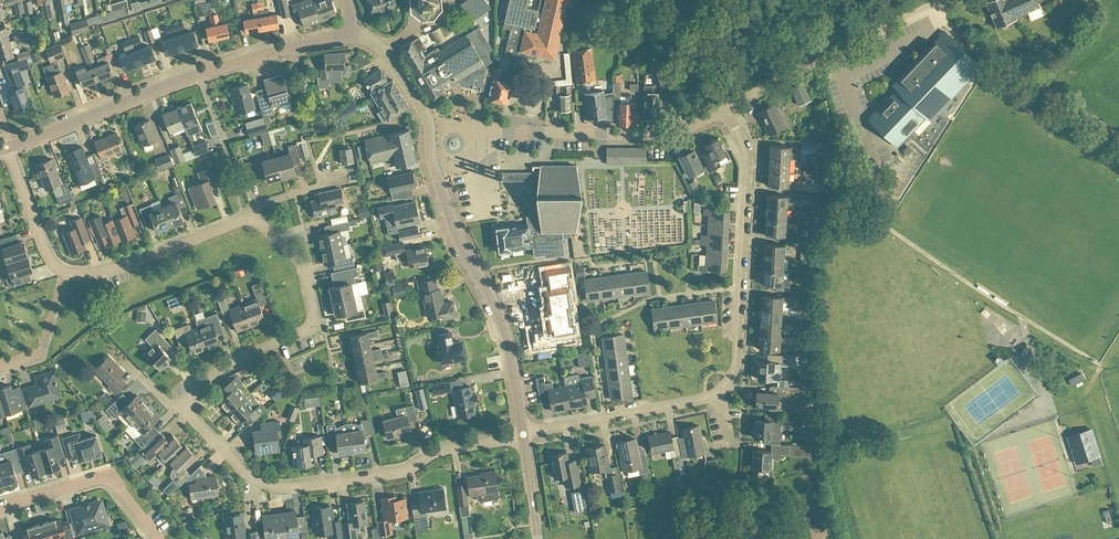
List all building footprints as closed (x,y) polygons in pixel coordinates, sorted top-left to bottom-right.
[(34,14),(31,0),(23,2),(26,15),(31,15),(32,22),(36,21),(34,14)] [(39,5),(42,4),(43,9),(51,8),(50,0),(38,0),(39,5)] [(68,11),(65,0),(57,0),(60,13),(68,11)] [(147,0),(139,2),(139,0),(131,0),(130,1),(133,12),(149,6),(147,0)] [(198,16),(212,13),(210,1),(206,2),(206,0),(194,0),(198,16)] [(263,0),(258,0),(258,1),(257,2),(259,10),(260,17),(263,29),(279,26),(276,14),(270,15),(268,9),(265,9),(263,0)] [(283,17),(291,15),(288,0),(280,0),(283,17)] [(313,0),(305,0),(292,4),(296,14),(300,12),(302,18),(300,18),(299,21),(300,24),(303,25),(304,25),(305,26),(320,21),(314,3),(313,0)] [(320,21),(337,15),(331,0),(322,0),(314,3),(313,0),(314,3),(320,21)] [(383,9),(396,4),(395,0),(366,0),(371,13),(383,9)] [(423,9),(429,9),(434,4),(434,0),(418,0),(419,5),(423,9)] [(460,4),(467,14),(472,15),(474,17),(489,8),(485,0),(466,0),(460,4)] [(571,0),(541,0),(539,9),(526,6),(528,0),(510,0),(504,27),(511,29),(506,52),(535,58),(536,52),(555,56),(566,6),(570,7),(571,0)] [(1029,13),(1032,20),(1044,14),(1041,7),(1042,7),(1039,0),(991,0),(987,2),(997,26),(1029,13)] [(170,5),(173,14),(183,11),(181,2),(170,5)] [(128,5),(112,10),(114,18),(130,13),(128,5)] [(51,8),(43,9),(44,18),(53,17),(51,8)] [(114,18),(112,10),(99,14),(102,22),(114,18)] [(88,13),(89,18),(87,18),(89,26),(102,22),(99,14),(95,16),(94,11),(88,13)] [(210,15),(212,26),(207,27),(209,40),(229,35),(226,23),(220,24),(218,14),(210,15)] [(263,29),(260,17),(244,20),(246,32),(263,29)] [(87,18),(85,18),(69,23),(73,35),(90,29),(89,26),(87,18)] [(183,21),(174,24),(176,31),(185,28),(183,21)] [(637,25),(640,36),(647,35),(645,23),(637,25)] [(176,31),(174,24),(165,26),(167,33),(176,31)] [(10,40),(6,26),(0,28),(0,44),(10,41),(10,40)] [(424,52),(427,49),(420,36),(412,41),(401,47),(433,101),(444,94),(441,91),(459,80),(462,85),(473,88),(474,86),(481,88),(480,91),(481,91),(481,89),(485,90),(489,75),(486,74),(487,69),(485,64),(492,60),(487,52),(493,48),(479,26),(466,34),(440,49),(438,47),(425,55),(424,52)] [(151,29),(155,40),(161,38),(157,27),(151,29)] [(155,40),(151,29),(144,31),(147,39),(148,42),(155,40)] [(25,40),(32,38),(34,38),(32,30),(14,35),(15,39),(14,36),(23,34),(25,40)] [(194,31),(178,36),(182,49),(198,44),(194,31)] [(919,121),(932,108),(936,112),(960,88),(981,65),(946,31),(924,54),(901,78),(905,82),(872,115),(886,128),(883,131),(884,132),(887,129),(900,142),(913,128),(919,121)] [(10,41),(0,44),(0,59),(14,55),(12,48),(17,47),(16,43),(32,38),(25,40),(23,34),(14,36),(15,39),(13,40),(10,40),(10,41)] [(139,36),(131,39),(134,46),(142,42),(139,36)] [(182,49),(178,36),(162,41),(166,54),(182,49)] [(131,39),(122,42),(127,55),(120,57),(125,69),(140,63),(136,52),(134,46),(131,39)] [(48,47),(51,60),(64,56),(60,43),(48,47)] [(95,61),(89,43),(85,45),(91,62),(95,61)] [(91,62),(85,45),(81,46),(88,63),(91,62)] [(136,52),(140,63),(156,58),(151,46),(136,52)] [(591,92),(589,82),(596,81),(592,48),(573,50),(577,83),(584,82),(585,92),(584,93),(588,118),(607,116),(607,119),(614,119),(614,112),(613,112),(613,96),(613,91),(605,92),(604,90),(591,92)] [(1037,63),(1030,57),(1018,48),(1011,57),(1024,66),(1031,72),(1037,63)] [(29,50),(17,53),(19,60),(19,61),(27,59),(31,58),(29,50)] [(39,50),(30,54),(34,62),(42,58),(39,50)] [(325,53),(325,59),(321,59),(322,78),(319,78),(319,85),(322,88),(328,87),(331,85),(330,81),(341,80),(350,64),(345,64),(344,52),(325,53)] [(559,85),(572,84),(570,52),(564,53),(566,79),(551,80),(552,92),(559,91),(559,85)] [(97,59),(99,65),(93,68),(98,80),(113,74),(109,62),(108,62),(106,55),(97,59)] [(14,70),(7,74),(13,90),(9,92),(17,112),(31,106),(24,86),(21,78),(24,77),(21,69),(20,68),(21,68),(19,61),(19,60),(12,62),(14,70)] [(651,64),(653,72),(655,83),(656,86),(665,83),(661,70),(659,62),(651,64)] [(52,63),(43,67),(47,77),(55,97),(70,91),(62,71),(56,73),(52,63)] [(93,68),(87,70),(85,66),(76,69),(78,74),(82,86),(98,80),(93,68)] [(372,92),(389,81),(380,68),(363,79),(372,92)] [(495,68),(488,97),(508,102),(512,82),(514,75),(502,72),(503,70),(495,68)] [(268,93),(258,96),(264,117),(274,113),(272,107),(291,101),(283,74),(264,80),(268,93)] [(393,79),(389,81),(372,92),(371,92),(373,96),(374,96),(376,100),(382,96),(382,97),(385,95),(391,105),(404,97),(393,79)] [(803,81),(791,87),(797,102),(810,96),(803,81)] [(613,82),(613,91),(613,96),(613,112),(614,112),(614,119),(617,119),(617,123),(635,124),(636,101),(620,101),(621,83),(613,82)] [(247,84),(231,89),(238,113),(254,108),(247,84)] [(563,94),(558,94),(559,110),(572,109),(571,94),(571,85),(563,86),(563,94)] [(654,85),(645,85),(644,117),(660,118),(661,92),(654,92),(654,85)] [(374,96),(373,96),(367,100),(372,107),(378,104),(381,108),(377,111),(383,122),(388,119),(388,120),(410,106),(404,97),(391,105),(385,95),(382,97),(382,96),(376,100),(374,96)] [(355,101),(346,106),(347,108),(354,110),(358,108),(355,101)] [(184,127),(188,137),(202,132),(191,103),(177,108),(184,127)] [(776,103),(758,111),(769,134),(786,126),(776,103)] [(184,127),(177,108),(163,114),(170,133),(184,127)] [(243,120),(243,126),(261,123),(260,117),(243,120)] [(158,139),(150,119),(135,125),(143,145),(158,139)] [(218,133),(213,120),(207,122),(212,135),(218,133)] [(300,122),(285,126),(286,131),(302,127),(300,122)] [(266,123),(248,128),(250,137),(268,132),(266,126),(266,123)] [(402,146),(413,144),(409,128),(365,139),(369,154),(390,149),(391,151),(393,150),(402,147),(402,146)] [(95,142),(98,150),(93,152),(98,163),(109,159),(108,155),(116,152),(117,154),(119,155),(123,153),(123,151),(123,149),(124,149),(117,133),(95,142)] [(718,137),(705,143),(707,148),(701,151),(710,170),(721,165),(718,158),(726,154),(718,137)] [(206,140),(192,146),(196,155),(210,150),(206,140)] [(802,141),(802,145),(801,152),(806,152),(806,160),(813,161),(813,153),(814,153),(814,151),(819,151),(820,142),(802,141)] [(298,144),(302,158),(309,156),(305,142),(298,144)] [(497,165),(505,164),(504,142),(496,143),(497,165)] [(277,157),(282,177),(296,173),(292,160),(300,158),(296,143),(288,145),(290,153),(277,157)] [(417,161),(413,144),(402,146),(402,147),(393,150),(391,151),(390,149),(369,154),(371,163),(395,157),(397,166),(417,161)] [(180,145),(170,149),(176,163),(185,160),(180,145)] [(771,145),(770,159),(790,160),(790,159),(797,160),(797,153),(790,153),(791,146),(771,145)] [(98,163),(90,167),(82,146),(77,149),(76,147),(74,146),(70,148),(69,150),(70,151),(67,152),(80,184),(94,178),(96,181),(104,178),(98,163)] [(909,146),(904,152),(908,156),(909,155),(908,155),(913,150),(909,146)] [(352,147),(341,149),(343,163),(354,162),(352,147)] [(625,165),(625,163),(646,163),(647,147),(607,147),(607,162),(616,163),(616,165),(625,165)] [(694,149),(680,156),(689,175),(703,168),(694,149)] [(159,157),(155,159),(157,164),(151,166),(153,172),(174,164),(169,153),(159,157)] [(282,177),(277,157),(263,161),(269,181),(282,177)] [(64,174),(59,176),(52,158),(37,165),(47,189),(59,184),(63,193),(57,196),(60,204),(70,201),(72,205),(76,204),(64,174)] [(770,159),(770,172),(789,173),(790,160),(770,159)] [(806,169),(805,174),(812,174),(812,169),(816,169),(816,161),(813,161),(806,160),(806,169)] [(247,178),(254,176),(250,161),(243,164),(247,178)] [(577,165),(533,166),(533,180),(541,180),(537,192),(539,207),(535,207),(527,216),(528,224),(529,247),(535,246),(536,256),(563,252),(562,242),(564,242),(563,237),(571,236),(571,231),(577,231),(579,207),(582,192),(581,192),(577,165)] [(203,182),(190,187),(198,208),(215,201),(208,183),(215,180),(210,167),(199,172),(203,182)] [(135,170),(126,174),(130,181),(138,177),(135,170)] [(393,198),(403,198),(401,190),(416,187),(416,186),(418,184),(417,179),(414,178),(413,171),(388,177),(393,198)] [(789,173),(770,172),(769,185),(789,186),(789,173)] [(112,176),(106,178),(110,189),(116,186),(112,176)] [(695,179),(686,184),(694,200),(703,196),(695,179)] [(796,180),(795,190),(811,191),(812,181),(805,181),(796,180)] [(820,182),(820,191),(829,191),(829,182),(820,182)] [(180,183),(173,186),(175,192),(182,190),(180,183)] [(109,191),(106,185),(99,188),(101,194),(109,191)] [(130,199),(126,186),(121,187),(125,201),(130,199)] [(320,199),(312,200),(315,216),(323,214),(325,216),(329,215),(330,213),(337,212),(335,204),(344,202),(341,188),(319,192),(320,199)] [(163,207),(170,226),(184,221),(179,209),(186,206),(180,192),(169,197),(171,203),(163,207)] [(804,203),(810,203),(812,193),(796,192),(795,202),(804,203)] [(768,194),(767,207),(787,209),(788,195),(768,194)] [(393,203),(379,207),(381,217),(385,216),(395,214),(398,226),(420,221),(416,201),(393,206),(393,203)] [(113,219),(121,241),(136,235),(132,225),(138,223),(130,203),(120,207),(123,216),(114,220),(113,219)] [(170,226),(163,207),(154,210),(151,204),(140,209),(145,222),(152,220),(157,231),(170,226)] [(767,207),(767,221),(786,222),(787,209),(767,207)] [(708,225),(729,226),(730,211),(709,210),(709,208),(704,208),(704,214),(708,214),(708,225)] [(797,209),(797,223),(810,223),(810,210),(797,209)] [(89,219),(92,225),(87,227),(91,236),(95,235),(97,239),(103,236),(107,246),(121,240),(121,241),(113,219),(104,223),(101,215),(89,219)] [(80,232),(86,230),(82,218),(71,222),(73,229),(63,233),(71,254),(86,248),(80,232)] [(332,232),(319,235),(322,249),(343,244),(340,231),(351,228),(349,221),(331,225),(332,232)] [(786,222),(767,221),(766,234),(786,235),(786,222)] [(529,247),(528,224),(497,228),(500,251),(529,247)] [(708,235),(702,234),(702,239),(702,240),(729,241),(729,226),(708,225),(708,235)] [(802,236),(799,236),(797,236),(797,240),(802,240),(802,241),(809,241),(809,228),(802,228),(802,236)] [(0,239),(0,256),(5,254),(7,262),(28,256),(24,241),(12,244),(9,236),(0,239)] [(729,241),(702,240),(701,244),(707,244),(706,255),(728,256),(729,241)] [(384,264),(395,262),(391,242),(380,244),(384,264)] [(765,243),(765,257),(784,258),(785,244),(765,243)] [(343,244),(322,249),(325,263),(339,260),(340,268),(355,265),(354,257),(346,259),(343,244)] [(407,250),(407,249),(396,252),(398,261),(409,259),(411,267),(429,263),(426,246),(407,250)] [(706,265),(702,265),(701,265),(700,271),(706,271),(706,270),(727,271),(728,256),(706,255),(706,265)] [(11,276),(6,278),(9,287),(25,282),(32,280),(32,279),(25,281),(23,275),(24,273),(29,271),(33,270),(28,256),(7,262),(11,276)] [(765,257),(764,270),(784,271),(784,258),(765,257)] [(381,259),(372,261),(374,271),(383,269),(381,259)] [(547,325),(530,328),(531,333),(536,332),(537,337),(532,338),(533,348),(557,344),(556,343),(574,340),(572,329),(576,329),(574,322),(571,322),(568,305),(571,304),(568,286),(571,286),(569,275),(572,274),(570,265),(544,269),(545,279),(550,278),(551,284),(546,284),(547,288),(544,288),(545,293),(550,292),(550,298),(546,298),(547,307),(545,307),(547,325)] [(356,282),(355,275),(359,274),(357,266),(340,269),(343,284),(330,286),(333,300),(354,296),(360,294),(357,282),(356,282)] [(584,267),(576,268),(577,276),(585,275),(584,267)] [(233,271),(235,277),(245,273),(243,268),(233,271)] [(784,271),(764,270),(763,284),(776,284),(776,289),(790,290),(790,278),(783,278),(784,271)] [(631,273),(634,294),(650,292),(647,271),(631,273)] [(631,273),(616,275),(619,296),(634,294),(631,273)] [(616,275),(600,277),(603,298),(619,296),(616,275)] [(603,298),(600,277),(584,279),(587,300),(603,298)] [(420,290),(423,290),(429,318),(443,315),(444,319),(457,316),(453,301),(443,304),(441,299),(442,298),(440,288),(437,289),(435,279),(418,282),(420,290)] [(252,285),(254,289),(257,298),(243,304),(251,326),(265,320),(260,305),(266,303),(269,302),(261,281),(252,285)] [(404,284),(392,287),(395,297),(406,294),(404,284)] [(167,299),(171,309),(184,304),(181,294),(167,299)] [(762,295),(762,308),(782,309),(783,301),(792,302),(792,296),(762,295)] [(251,326),(243,304),(229,309),(224,296),(217,298),(223,314),(230,312),(237,331),(251,326)] [(357,310),(354,296),(333,300),(336,315),(349,312),(351,319),(366,316),(364,308),(357,310)] [(714,300),(698,302),(701,323),(717,320),(714,300)] [(701,323),(698,302),(683,304),(686,325),(701,323)] [(683,304),(667,306),(670,327),(686,325),(683,304)] [(670,327),(667,306),(652,308),(655,329),(670,327)] [(762,308),(761,322),(781,322),(782,315),(791,315),(791,310),(782,309),(762,308)] [(137,309),(136,318),(146,319),(147,310),(137,309)] [(199,328),(206,347),(220,342),(215,330),(222,327),(217,312),(196,320),(199,328)] [(169,318),(162,320),(165,328),(172,326),(169,318)] [(781,322),(761,322),(760,335),(781,336),(781,335),(781,328),(791,328),(791,323),(781,322)] [(206,347),(199,328),(193,330),(191,324),(188,323),(174,329),(179,343),(188,340),(193,352),(206,347)] [(155,329),(145,339),(153,347),(145,354),(161,370),(172,359),(161,348),(168,342),(155,329)] [(367,332),(350,336),(351,343),(348,344),(349,349),(370,344),(368,337),(378,335),(376,330),(367,332)] [(440,345),(438,345),(441,362),(465,357),(462,341),(453,342),(451,331),(438,334),(440,345)] [(605,353),(626,350),(623,334),(602,337),(605,353)] [(781,336),(760,335),(759,348),(780,349),(780,341),(789,342),(790,336),(781,335),(781,336)] [(370,344),(349,349),(350,353),(353,352),(355,359),(382,353),(381,348),(372,350),(370,344)] [(808,355),(809,345),(799,345),(798,354),(808,355)] [(626,350),(605,353),(607,368),(628,365),(626,350)] [(589,351),(577,353),(578,358),(584,357),(585,366),(591,365),(589,351)] [(382,353),(355,359),(357,366),(354,367),(355,371),(375,366),(374,360),(383,358),(382,353)] [(759,360),(758,378),(780,379),(781,365),(786,365),(787,363),(795,364),(796,355),(768,354),(768,360),(759,360)] [(109,356),(96,369),(110,384),(108,386),(115,393),(126,383),(120,376),(124,372),(109,356)] [(630,381),(628,365),(607,368),(609,384),(630,381)] [(375,366),(355,371),(356,375),(359,375),(361,382),(378,378),(387,376),(386,371),(377,373),(375,366)] [(50,372),(37,376),(39,385),(35,386),(34,385),(24,388),(29,405),(61,396),(55,375),(50,372)] [(1073,385),(1085,379),(1082,372),(1069,379),(1073,385)] [(221,381),(225,386),(230,392),(220,401),(229,411),(251,393),(236,376),(234,373),(221,381)] [(579,383),(566,386),(570,408),(576,407),(578,408),(581,407),(583,405),(587,404),(584,390),(594,388),(591,376),(578,378),(579,383)] [(570,408),(566,386),(553,389),(552,383),(545,384),(544,377),(536,378),(539,392),(549,390),(553,411),(557,410),(559,412),(563,411),(564,409),(570,408)] [(433,395),(452,391),(450,381),(431,385),(433,395)] [(630,381),(609,384),(611,400),(632,397),(630,381)] [(5,413),(26,406),(19,386),(12,389),(11,384),(4,386),(1,385),(0,385),(0,395),(5,413)] [(459,418),(476,414),(471,386),(453,390),(459,418)] [(415,390),(420,409),(429,407),(424,387),(415,390)] [(808,387),(800,387),(786,387),(786,396),(807,398),(808,387)] [(106,391),(100,397),(106,404),(113,398),(106,391)] [(754,399),(757,401),(756,407),(778,408),(779,392),(757,391),(757,394),(754,395),(754,399)] [(251,393),(229,411),(239,423),(249,414),(254,420),(266,410),(256,398),(253,392),(251,393)] [(127,426),(148,407),(138,395),(127,405),(119,398),(107,410),(115,418),(122,411),(132,421),(127,426)] [(383,420),(388,437),(401,434),(401,435),(412,433),(409,421),(418,419),(414,404),(396,408),(398,416),(383,420)] [(293,405),(287,417),(295,420),(300,408),(293,405)] [(148,407),(127,426),(138,437),(135,439),(143,448),(153,438),(156,436),(148,428),(159,418),(148,407)] [(88,409),(77,413),(82,424),(92,420),(88,409)] [(32,416),(35,425),(48,421),(46,414),(41,415),(41,413),(32,416)] [(107,421),(103,416),(102,415),(101,416),(97,419),(101,425),(107,421)] [(752,427),(752,436),(753,436),(754,436),(754,437),(763,437),(763,441),(762,441),(762,442),(780,443),(780,442),(778,442),(778,429),(781,429),(781,423),(790,423),(790,428),(802,428),(802,426),(802,416),(777,415),(777,421),(772,421),(772,420),(764,419),(765,418),(764,418),(764,419),(755,419),(755,428),(753,428),(753,427),(752,427)] [(802,416),(802,426),(811,426),(812,426),(812,428),(817,428),(819,416),(817,416),(802,416)] [(64,417),(54,420),(57,428),(67,425),(64,417)] [(352,422),(348,423),(352,452),(366,450),(364,436),(374,434),(370,419),(361,420),(361,422),(359,424),(356,423),(352,422)] [(280,421),(264,423),(265,430),(254,431),(257,454),(280,451),(278,437),(282,436),(280,421)] [(338,427),(335,425),(335,423),(327,424),(329,440),(337,439),(339,453),(352,452),(348,423),(345,423),(342,425),(338,427)] [(3,428),(5,435),(11,432),(9,426),(3,428)] [(685,436),(678,437),(680,446),(682,455),(682,457),(688,456),(705,453),(700,426),(683,429),(685,436)] [(1102,463),(1100,455),(1092,428),(1075,434),(1083,460),(1091,458),(1094,466),(1102,463)] [(670,431),(649,435),(650,444),(652,453),(674,448),(675,456),(682,455),(680,446),(678,437),(678,435),(671,437),(670,431)] [(153,438),(143,448),(144,450),(143,451),(149,458),(152,460),(156,456),(164,464),(167,461),(168,461),(169,460),(183,445),(173,434),(161,446),(153,438)] [(79,457),(80,461),(102,455),(96,435),(75,442),(73,435),(63,439),(69,460),(79,457)] [(309,443),(291,446),(294,466),(312,463),(310,454),(324,452),(321,435),(308,437),(309,443)] [(40,450),(46,471),(60,467),(57,455),(57,453),(63,451),(59,436),(45,440),(48,447),(40,450)] [(636,438),(618,442),(624,471),(639,468),(639,471),(640,474),(642,474),(649,472),(646,455),(639,456),(636,438)] [(30,444),(16,448),(21,464),(27,462),(29,463),(33,475),(46,471),(40,450),(32,452),(30,444)] [(184,444),(183,445),(169,460),(175,466),(173,468),(170,475),(177,483),(189,472),(183,467),(195,455),(184,444)] [(771,444),(771,450),(753,449),(753,467),(771,468),(772,459),(780,459),(780,454),(790,454),(790,445),(771,444)] [(605,445),(586,448),(591,472),(604,469),(610,468),(610,467),(605,445)] [(790,454),(790,455),(803,456),(804,446),(790,445),(790,454)] [(0,460),(0,471),(4,484),(18,480),(14,468),(21,465),(21,464),(16,448),(4,452),(5,458),(0,460)] [(566,452),(550,456),(555,477),(564,475),(566,486),(581,482),(576,459),(568,461),(566,452)] [(675,456),(673,457),(675,468),(684,466),(682,457),(682,455),(675,456)] [(137,468),(140,465),(133,458),(130,461),(137,468)] [(705,460),(708,479),(721,476),(717,458),(705,460)] [(218,495),(216,476),(206,477),(205,472),(199,466),(182,483),(185,486),(190,485),(192,498),(218,495)] [(610,468),(604,469),(606,476),(607,476),(610,492),(621,489),(617,466),(610,467),(610,468)] [(465,484),(457,485),(460,505),(459,505),(461,516),(470,515),(468,504),(467,495),(470,495),(477,494),(478,499),(480,500),(497,498),(499,496),(495,471),(485,472),(485,474),(468,476),(469,484),(465,485),(465,484)] [(154,474),(149,479),(156,486),(161,481),(154,474)] [(444,488),(419,492),(420,500),(411,501),(414,519),(427,518),(427,511),(447,508),(444,488)] [(380,534),(383,534),(387,533),(392,533),(390,519),(407,517),(405,498),(396,499),(395,496),(382,498),(385,519),(378,520),(380,534)] [(357,538),(355,524),(368,522),(365,500),(347,503),(350,521),(342,522),(344,538),(354,538),(357,538)] [(576,513),(587,510),(585,500),(574,502),(576,513)] [(78,532),(100,526),(99,522),(101,517),(105,516),(101,501),(92,504),(83,506),(83,507),(72,510),(78,532)] [(315,527),(316,534),(332,531),(333,538),(337,538),(342,538),(340,520),(332,521),(330,505),(312,507),(314,517),(312,518),(314,527),(315,527)] [(1110,509),(1105,510),(1108,522),(1113,520),(1110,509)] [(279,513),(283,538),(299,537),(296,510),(279,513)] [(256,531),(246,533),(243,513),(224,516),(228,538),(243,538),(246,538),(257,538),(256,531)] [(279,513),(263,515),(266,538),(281,538),(283,538),(279,513)] [(49,521),(55,538),(61,538),(64,538),(74,538),(69,521),(62,523),(61,519),(50,523),(49,521)] [(34,526),(38,538),(55,538),(49,521),(34,526)] [(34,526),(33,526),(34,528),(22,531),(25,538),(38,538),(34,526)] [(414,538),(427,538),(427,529),(414,529),(414,538)] [(0,531),(0,538),(13,538),(11,534),(4,536),(2,531),(0,531)]
